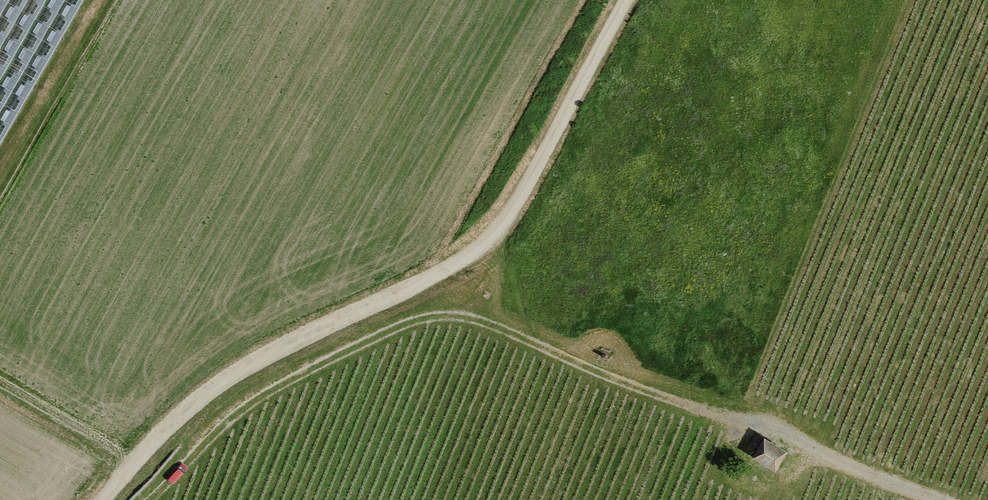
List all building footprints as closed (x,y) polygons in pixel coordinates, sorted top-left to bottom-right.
[(85,0),(0,0),(0,146),(85,0)] [(763,441),(754,457),(774,469),(784,452),(763,441)]
